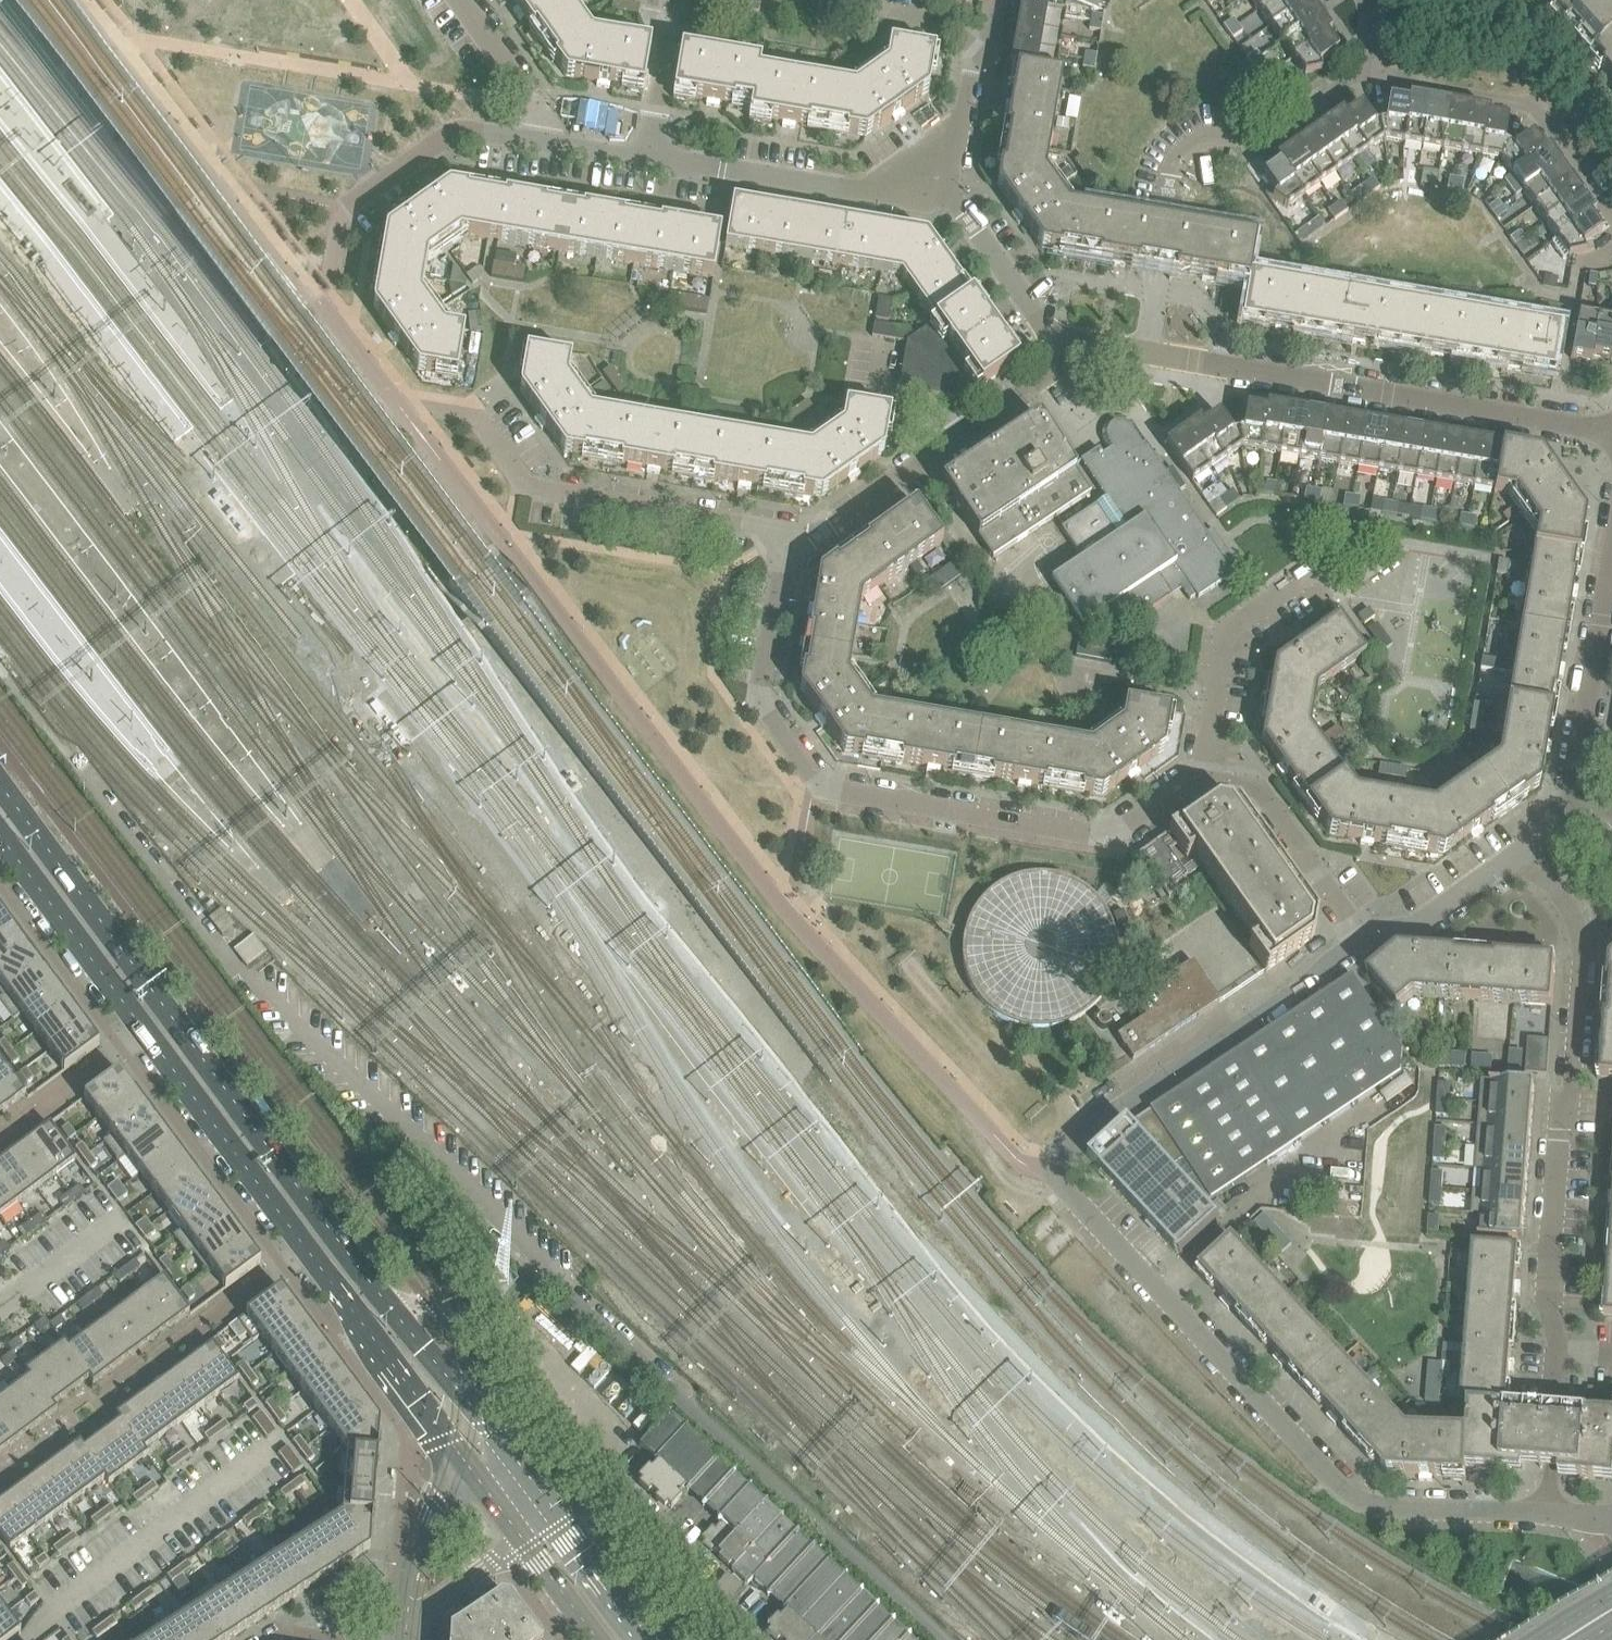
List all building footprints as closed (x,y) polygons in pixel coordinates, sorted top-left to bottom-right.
[(565,0),(510,0),(517,9),(513,12),(520,23),(524,20),(531,30),(535,35),(532,37),(541,49),(580,22),(565,0)] [(1067,0),(1021,0),(1021,2),(1019,11),(1064,19),(1067,0)] [(1275,0),(1251,0),(1259,12),(1275,0)] [(1307,1),(1307,0),(1275,0),(1259,12),(1270,28),(1307,1)] [(1550,18),(1553,15),(1563,26),(1559,29),(1587,60),(1591,56),(1611,38),(1611,0),(1534,0),(1550,18)] [(1282,44),(1319,17),(1316,12),(1312,8),(1307,1),(1270,28),(1282,44)] [(620,14),(622,4),(613,2),(611,13),(620,14)] [(638,17),(640,7),(622,4),(620,14),(638,17)] [(759,14),(760,6),(748,4),(747,12),(759,14)] [(1061,38),(1064,19),(1019,11),(1018,16),(1016,30),(1061,38)] [(1102,25),(1103,17),(1091,15),(1090,23),(1102,25)] [(1293,60),(1326,37),(1331,34),(1319,17),(1282,44),(1293,60)] [(1227,33),(1237,26),(1233,20),(1223,27),(1227,33)] [(642,95),(651,46),(590,36),(580,22),(541,49),(549,60),(551,58),(565,78),(597,83),(596,88),(608,90),(609,86),(621,88),(621,91),(642,95)] [(1100,33),(1102,25),(1090,23),(1089,31),(1100,33)] [(1232,40),(1242,33),(1237,26),(1227,33),(1232,40)] [(1058,57),(1061,38),(1016,30),(1013,49),(1058,57)] [(1327,61),(1338,53),(1326,37),(1293,60),(1304,75),(1304,76),(1329,71),(1328,68),(1327,61)] [(1591,56),(1601,68),(1598,70),(1611,86),(1611,38),(1591,56)] [(865,138),(928,93),(931,76),(934,77),(938,55),(890,47),(887,64),(882,63),(853,83),(852,89),(834,86),(826,135),(847,138),(848,135),(865,138)] [(1054,77),(1058,57),(1013,49),(1011,60),(1009,69),(1012,70),(1054,77)] [(750,113),(756,73),(759,73),(760,65),(753,64),(681,51),(673,100),(694,104),(695,100),(707,102),(706,107),(718,109),(719,104),(731,106),(731,110),(750,113)] [(1250,66),(1260,59),(1256,52),(1246,59),(1250,66)] [(1095,63),(1097,55),(1085,54),(1083,61),(1095,63)] [(1255,72),(1265,65),(1260,59),(1250,66),(1255,72)] [(1094,71),(1095,63),(1083,61),(1082,69),(1094,71)] [(1048,156),(1056,112),(1061,78),(1054,77),(1012,70),(1010,82),(1014,83),(1011,104),(1007,104),(1005,115),(1009,116),(1008,122),(1005,138),(1001,137),(999,149),(1048,156)] [(826,135),(834,86),(796,80),(759,73),(756,73),(750,113),(748,122),(770,125),(770,122),(795,126),(807,128),(806,131),(826,135)] [(1075,121),(1079,101),(1069,99),(1065,119),(1075,121)] [(1422,147),(1429,102),(1409,99),(1408,104),(1410,105),(1403,144),(1422,147)] [(1403,144),(1410,105),(1408,104),(1389,101),(1387,114),(1378,116),(1384,141),(1403,144)] [(1442,151),(1449,106),(1429,102),(1422,147),(1442,151)] [(1462,154),(1469,109),(1449,106),(1442,151),(1462,154)] [(1384,141),(1378,116),(1369,118),(1361,107),(1345,118),(1368,152),(1384,141)] [(1481,158),(1488,118),(1489,112),(1469,109),(1462,154),(1481,158)] [(1368,152),(1345,118),(1342,114),(1325,126),(1351,163),(1368,152)] [(1514,139),(1505,134),(1508,121),(1488,118),(1481,158),(1500,161),(1514,139)] [(1351,163),(1325,126),(1308,138),(1335,175),(1351,163)] [(1511,177),(1544,153),(1543,152),(1532,136),(1521,144),(1514,139),(1500,161),(1511,177)] [(1335,175),(1308,138),(1293,149),(1319,186),(1335,175)] [(1070,208),(1071,203),(1052,177),(1045,176),(1048,156),(999,149),(997,163),(1001,163),(997,187),(1015,213),(1011,216),(1018,226),(1022,224),(1041,250),(1059,253),(1065,254),(1064,257),(1078,260),(1087,211),(1070,208)] [(1319,186),(1293,149),(1276,161),(1279,165),(1281,164),(1304,197),(1319,186)] [(1523,193),(1560,167),(1548,149),(1543,152),(1544,153),(1511,177),(1523,193)] [(1098,179),(1082,156),(1073,163),(1090,185),(1098,179)] [(1281,164),(1279,165),(1263,176),(1271,187),(1265,196),(1287,210),(1287,209),(1304,197),(1281,164)] [(1534,209),(1572,183),(1560,167),(1523,193),(1534,209)] [(1435,188),(1438,173),(1423,170),(1420,185),(1435,188)] [(1416,184),(1418,173),(1409,171),(1407,183),(1416,184)] [(1456,191),(1458,179),(1449,178),(1447,190),(1456,191)] [(1462,192),(1464,181),(1458,179),(1456,191),(1462,192)] [(1379,189),(1373,180),(1366,185),(1373,194),(1379,189)] [(1545,225),(1583,199),(1572,183),(1534,209),(1545,225)] [(1357,205),(1373,194),(1366,185),(1360,189),(1350,196),(1357,205)] [(488,241),(495,199),(490,192),(473,189),(472,192),(449,188),(422,207),(420,203),(409,210),(412,214),(386,233),(382,257),(378,256),(376,271),(425,279),(427,262),(431,263),(440,257),(457,246),(462,243),(462,238),(479,240),(488,241)] [(556,253),(565,205),(550,202),(550,206),(532,203),(533,198),(520,195),(519,200),(507,198),(508,195),(501,194),(490,192),(495,199),(488,241),(492,242),(497,243),(556,253)] [(803,261),(811,212),(791,209),(791,212),(754,206),(755,202),(733,199),(725,247),(803,261)] [(1556,241),(1590,218),(1594,215),(1583,199),(1545,225),(1556,241)] [(1347,212),(1341,203),(1334,207),(1341,217),(1347,212)] [(635,266),(644,218),(628,215),(628,219),(621,218),(610,216),(610,211),(598,209),(597,214),(596,214),(579,211),(580,207),(565,205),(556,253),(635,266)] [(1341,217),(1334,207),(1328,211),(1334,221),(1341,217)] [(1496,221),(1506,214),(1501,208),(1491,215),(1496,221)] [(1157,270),(1165,225),(1087,211),(1078,260),(1093,262),(1094,259),(1112,262),(1111,267),(1124,269),(1124,264),(1157,270)] [(883,274),(891,226),(868,222),(868,225),(855,223),(856,219),(844,216),(843,221),(825,218),(826,215),(811,212),(803,261),(883,274)] [(713,280),(721,231),(705,229),(705,232),(687,229),(687,224),(675,222),(674,227),(656,224),(657,220),(644,218),(635,266),(713,280)] [(1590,242),(1601,234),(1590,218),(1556,241),(1568,257),(1593,252),(1590,242)] [(1250,276),(1256,240),(1165,225),(1157,270),(1202,277),(1201,282),(1214,284),(1215,279),(1233,283),(1232,286),(1247,288),(1250,276)] [(960,282),(953,272),(957,269),(949,259),(945,262),(927,235),(909,232),(910,229),(891,226),(883,274),(900,278),(933,324),(935,326),(972,300),(975,298),(963,280),(960,282)] [(1306,227),(1294,236),(1300,245),(1313,236),(1306,227)] [(1524,240),(1519,233),(1509,240),(1515,247),(1524,240)] [(1537,248),(1529,237),(1524,240),(1515,247),(1523,259),(1537,248)] [(523,284),(526,270),(494,264),(491,278),(523,284)] [(446,330),(447,326),(444,321),(428,296),(422,295),(425,279),(376,271),(374,284),(377,285),(373,309),(391,335),(388,338),(395,348),(399,346),(417,372),(441,376),(441,379),(456,382),(464,333),(446,330)] [(1596,288),(1597,276),(1589,275),(1587,286),(1596,288)] [(1320,338),(1329,289),(1250,276),(1247,288),(1241,324),(1256,327),(1256,323),(1275,327),(1274,331),(1287,333),(1287,329),(1305,332),(1304,335),(1320,338)] [(1555,287),(1556,278),(1545,277),(1543,285),(1555,287)] [(1398,351),(1407,303),(1329,289),(1320,338),(1334,340),(1334,337),(1352,340),(1351,345),(1364,347),(1365,342),(1383,345),(1383,348),(1398,351)] [(669,295),(667,308),(677,310),(679,296),(669,295)] [(679,296),(677,310),(687,312),(689,298),(679,296)] [(689,298),(687,312),(697,313),(699,300),(689,298)] [(888,322),(892,301),(891,300),(881,299),(878,298),(875,320),(888,322)] [(707,315),(709,301),(699,300),(697,313),(707,315)] [(1018,364),(1001,340),(972,300),(935,326),(933,324),(914,336),(909,329),(874,323),(872,338),(906,344),(898,391),(964,402),(1018,364)] [(1475,364),(1484,316),(1407,303),(1398,351),(1412,354),(1413,350),(1430,353),(1430,358),(1442,360),(1443,355),(1460,358),(1459,362),(1475,364)] [(1592,358),(1598,318),(1578,315),(1570,360),(1591,363),(1592,358)] [(1553,377),(1561,329),(1484,316),(1475,364),(1489,367),(1489,363),(1507,366),(1507,371),(1519,373),(1520,368),(1538,371),(1538,375),(1553,377)] [(1598,318),(1592,358),(1611,361),(1611,360),(1611,321),(1598,318)] [(598,415),(594,408),(574,379),(569,378),(572,360),(523,353),(520,368),(523,369),(519,392),(538,419),(534,421),(541,432),(545,429),(564,455),(588,459),(587,463),(601,465),(609,416),(598,415)] [(619,379),(611,368),(602,374),(610,385),(619,379)] [(627,390),(619,379),(610,385),(618,396),(627,390)] [(813,410),(807,401),(796,409),(802,418),(813,410)] [(1278,455),(1286,410),(1277,409),(1267,407),(1266,412),(1260,452),(1278,455)] [(857,473),(883,454),(890,415),(845,408),(843,420),(802,449),(790,447),(782,496),(803,499),(803,496),(821,499),(847,480),(850,484),(860,477),(857,473)] [(791,426),(802,418),(796,409),(784,417),(785,418),(788,422),(791,426)] [(1260,452),(1266,412),(1246,409),(1244,422),(1235,424),(1240,449),(1260,452)] [(1298,459),(1306,413),(1286,410),(1278,455),(1298,459)] [(1318,462),(1325,417),(1306,413),(1298,459),(1300,459),(1298,472),(1314,475),(1316,462),(1318,462)] [(1240,449),(1235,424),(1226,426),(1218,415),(1202,426),(1226,459),(1240,449)] [(691,480),(700,432),(609,416),(601,465),(615,467),(616,464),(623,465),(647,469),(646,474),(659,476),(659,471),(672,473),(671,477),(691,480)] [(1337,465),(1345,420),(1325,417),(1318,462),(1337,465)] [(1090,495),(1073,468),(1072,469),(1039,419),(1037,420),(1038,421),(1001,446),(1001,445),(944,484),(943,483),(941,484),(992,560),(1015,545),(1090,495)] [(1205,534),(1178,494),(1185,489),(1171,468),(1164,473),(1133,426),(1130,423),(1125,420),(1119,419),(1114,419),(1109,422),(1105,425),(1102,430),(1101,436),(1102,441),(1104,446),(1109,452),(1103,456),(1098,450),(1080,463),(1080,464),(1110,507),(1102,512),(1097,505),(1061,530),(1082,561),(1051,582),(1082,628),(1091,621),(1132,630),(1134,622),(1135,622),(1181,591),(1189,602),(1195,597),(1197,600),(1233,576),(1231,573),(1238,569),(1212,530),(1205,534)] [(1357,469),(1364,423),(1345,420),(1337,465),(1357,469)] [(1226,459),(1202,426),(1199,422),(1184,433),(1209,471),(1226,459)] [(1376,472),(1384,427),(1364,423),(1357,469),(1376,472)] [(1396,475),(1403,430),(1384,427),(1376,472),(1396,475)] [(1414,478),(1422,433),(1403,430),(1396,475),(1414,478)] [(782,496),(790,447),(700,432),(691,480),(712,484),(713,480),(738,485),(737,489),(750,492),(750,487),(756,488),(756,491),(782,496)] [(1209,471),(1184,433),(1165,446),(1192,483),(1209,471)] [(1434,481),(1441,436),(1422,433),(1414,478),(1434,481)] [(1453,485),(1461,440),(1441,436),(1434,481),(1453,485)] [(1472,488),(1480,443),(1461,440),(1453,485),(1472,488)] [(1494,492),(1501,447),(1480,443),(1472,488),(1492,491),(1494,492)] [(1584,518),(1566,492),(1570,489),(1562,479),(1558,481),(1540,455),(1516,451),(1517,448),(1501,445),(1501,447),(1494,492),(1492,491),(1492,494),(1510,497),(1510,502),(1531,531),(1535,532),(1531,557),(1574,564),(1581,559),(1584,542),(1580,542),(1584,518)] [(1272,496),(1273,485),(1266,484),(1264,495),(1272,496)] [(1279,497),(1281,487),(1273,485),(1272,496),(1279,497)] [(1239,501),(1231,490),(1226,494),(1233,505),(1239,501)] [(1311,503),(1313,492),(1305,490),(1303,502),(1311,503)] [(1330,506),(1333,492),(1321,490),(1320,493),(1313,492),(1311,503),(1330,506)] [(1233,505),(1226,494),(1219,500),(1226,510),(1233,505)] [(1350,509),(1352,498),(1344,497),(1342,508),(1350,509)] [(1358,511),(1360,499),(1352,498),(1350,509),(1358,511)] [(942,544),(913,504),(901,513),(895,516),(898,520),(887,527),(885,523),(874,530),(877,534),(862,545),(860,542),(849,550),(877,590),(942,544)] [(1389,516),(1391,505),(1383,504),(1381,515),(1389,516)] [(1397,517),(1398,506),(1391,505),(1389,516),(1397,517)] [(1426,522),(1429,511),(1422,510),(1420,521),(1426,522)] [(1435,524),(1437,513),(1429,511),(1426,522),(1435,524)] [(1465,529),(1467,518),(1460,517),(1458,528),(1465,529)] [(1473,530),(1475,519),(1467,518),(1465,529),(1473,530)] [(851,660),(859,615),(861,601),(877,590),(849,550),(837,558),(839,561),(834,565),(819,575),(814,607),(809,606),(807,618),(811,619),(808,638),(805,637),(803,651),(851,660)] [(1575,602),(1576,597),(1577,589),(1572,588),(1574,576),(1578,577),(1579,569),(1581,559),(1574,564),(1531,557),(1531,561),(1520,626),(1568,634),(1571,620),(1567,619),(1570,601),(1575,602)] [(1506,576),(1508,563),(1498,561),(1495,575),(1506,576)] [(964,576),(961,571),(955,563),(947,568),(957,581),(964,576)] [(1517,574),(1519,564),(1508,563),(1507,573),(1517,574)] [(957,581),(947,568),(940,573),(949,586),(957,581)] [(949,586),(940,573),(933,578),(942,591),(949,586)] [(942,591),(933,578),(925,583),(935,596),(942,591)] [(1377,674),(1365,656),(1336,616),(1324,625),(1326,628),(1310,639),(1308,635),(1297,642),(1300,646),(1274,664),(1270,688),(1266,688),(1264,702),(1312,710),(1316,691),(1336,676),(1338,678),(1333,682),(1338,689),(1336,691),(1342,699),(1349,693),(1342,684),(1346,681),(1340,673),(1356,662),(1369,680),(1377,674)] [(1392,647),(1376,625),(1368,631),(1383,653),(1392,647)] [(1562,680),(1564,669),(1564,667),(1559,666),(1562,648),(1566,649),(1568,634),(1520,626),(1513,666),(1503,664),(1501,671),(1512,674),(1506,704),(1555,712),(1557,698),(1554,697),(1557,679),(1562,680)] [(1125,667),(1130,640),(1120,638),(1115,665),(1125,667)] [(1084,659),(1087,644),(1078,642),(1075,658),(1084,659)] [(1093,661),(1096,645),(1087,644),(1084,659),(1093,661)] [(1102,663),(1105,647),(1096,645),(1093,661),(1102,663)] [(1111,665),(1114,649),(1105,647),(1102,663),(1111,665)] [(873,706),(853,678),(848,677),(851,660),(803,651),(800,666),(804,667),(799,691),(818,717),(814,720),(821,730),(825,727),(844,753),(861,756),(861,760),(882,763),(890,715),(873,712),(873,706)] [(1104,712),(1105,702),(1092,700),(1091,709),(1104,712)] [(1344,778),(1322,748),(1309,729),(1312,710),(1264,702),(1262,716),(1265,717),(1261,740),(1280,767),(1276,769),(1283,780),(1287,777),(1298,792),(1295,794),(1303,806),(1344,778)] [(1482,719),(1484,706),(1473,704),(1471,718),(1482,719)] [(1549,757),(1551,745),(1551,744),(1546,744),(1549,725),(1553,726),(1555,712),(1506,704),(1497,761),(1480,773),(1508,813),(1521,804),(1519,802),(1539,788),(1544,756),(1549,757)] [(1137,771),(1164,753),(1167,735),(1170,736),(1174,714),(1125,706),(1122,724),(1117,723),(1088,743),(1087,749),(1071,746),(1062,794),(1083,797),(1083,794),(1101,797),(1127,778),(1130,782),(1140,775),(1137,771)] [(972,779),(981,730),(890,715),(882,763),(902,767),(902,763),(927,767),(926,772),(939,774),(940,770),(951,772),(951,775),(972,779)] [(1479,733),(1482,719),(1471,718),(1469,731),(1479,733)] [(1062,794),(1071,746),(981,730),(972,779),(993,782),(993,779),(1018,783),(1017,788),(1030,790),(1030,785),(1042,787),(1042,791),(1062,794)] [(1463,759),(1457,750),(1446,758),(1452,767),(1463,759)] [(1452,767),(1446,758),(1434,766),(1441,775),(1452,767)] [(1391,778),(1393,768),(1379,765),(1377,776),(1391,778)] [(1441,775),(1434,766),(1423,774),(1429,782),(1437,777),(1441,775)] [(1405,780),(1406,770),(1393,768),(1391,778),(1405,780)] [(1508,813),(1480,773),(1432,807),(1413,804),(1405,852),(1419,855),(1419,851),(1443,855),(1469,837),(1472,841),(1482,833),(1480,829),(1495,819),(1497,822),(1508,813)] [(1405,852),(1413,804),(1355,794),(1344,778),(1303,806),(1312,818),(1315,816),(1329,836),(1360,841),(1360,846),(1372,848),(1373,843),(1391,846),(1390,850),(1405,852)] [(1238,808),(1217,804),(1169,836),(1178,848),(1187,861),(1194,856),(1253,945),(1245,950),(1262,975),(1310,943),(1315,923),(1238,808)] [(1190,883),(1160,840),(1138,856),(1168,899),(1190,883)] [(1117,955),(1117,953),(1117,944),(1115,936),(1111,923),(1103,909),(1094,897),(1082,888),(1068,881),(1053,877),(1044,876),(1036,876),(1022,878),(1016,880),(1006,884),(994,891),(985,898),(978,906),(974,912),(967,925),(963,940),(962,954),(964,969),(968,984),(976,997),(985,1008),(995,1017),(1010,1024),(1018,1028),(1028,1030),(1041,1031),(1049,1030),(1059,1028),(1070,1024),(1084,1017),(1095,1008),(1104,997),(1111,983),(1116,969),(1117,955)] [(222,937),(235,927),(222,909),(209,919),(212,924),(222,937)] [(14,932),(0,913),(0,943),(14,932)] [(28,951),(14,932),(0,943),(0,972),(28,951)] [(267,953),(253,935),(248,939),(233,951),(247,968),(264,955),(267,953)] [(42,970),(28,951),(0,972),(0,992),(4,998),(42,970)] [(1474,1002),(1477,953),(1463,952),(1463,955),(1400,951),(1381,966),(1379,964),(1367,974),(1393,1003),(1385,1008),(1390,1015),(1415,997),(1474,1002)] [(1553,1008),(1557,959),(1541,958),(1541,961),(1492,958),(1492,954),(1477,953),(1474,1002),(1553,1008)] [(1132,1062),(1219,1004),(1192,963),(1133,1002),(1145,1019),(1116,1038),(1132,1062)] [(18,1017),(56,989),(42,970),(4,998),(18,1017)] [(1131,1125),(1093,1161),(1182,1258),(1221,1221),(1207,1206),(1242,1182),(1274,1160),(1273,1159),(1294,1145),(1296,1146),(1303,1141),(1302,1139),(1323,1126),(1324,1127),(1331,1123),(1330,1121),(1353,1106),(1354,1108),(1360,1103),(1359,1102),(1380,1088),(1382,1089),(1402,1075),(1404,1053),(1354,977),(1131,1125)] [(32,1036),(70,1008),(56,989),(18,1017),(32,1036)] [(1604,1001),(1603,1015),(1607,1015),(1605,1033),(1600,1033),(1599,1045),(1604,1046),(1603,1064),(1599,1064),(1598,1079),(1611,1081),(1611,1001),(1604,1001)] [(46,1054),(84,1026),(70,1008),(32,1036),(46,1054)] [(99,1046),(84,1026),(46,1054),(61,1074),(99,1046)] [(1440,1052),(1439,1066),(1448,1067),(1449,1053),(1440,1052)] [(1449,1053),(1448,1067),(1457,1068),(1458,1054),(1449,1053)] [(1458,1054),(1457,1068),(1466,1068),(1467,1054),(1458,1054)] [(1473,1055),(1472,1069),(1482,1070),(1483,1056),(1473,1055)] [(1483,1056),(1482,1070),(1493,1071),(1494,1057),(1483,1056)] [(1522,1058),(1509,1057),(1508,1072),(1521,1073),(1522,1058)] [(26,1071),(19,1061),(12,1067),(18,1075),(19,1076),(26,1071)] [(6,1110),(25,1096),(0,1063),(0,1102),(6,1110)] [(33,1081),(26,1071),(19,1076),(26,1086),(33,1081)] [(101,1117),(133,1093),(119,1073),(86,1097),(101,1117)] [(1534,1106),(1535,1084),(1482,1080),(1480,1102),(1534,1106)] [(1449,1101),(1450,1084),(1439,1083),(1438,1099),(1449,1101)] [(115,1136),(147,1112),(133,1093),(101,1117),(114,1135),(115,1136)] [(1448,1117),(1449,1101),(1438,1099),(1436,1116),(1448,1117)] [(1532,1129),(1534,1106),(1480,1102),(1479,1125),(1532,1129)] [(129,1155),(161,1131),(147,1112),(115,1136),(114,1135),(105,1142),(118,1159),(119,1160),(128,1154),(129,1155)] [(1530,1151),(1532,1129),(1479,1125),(1477,1147),(1530,1151)] [(76,1136),(68,1126),(61,1131),(68,1141),(76,1136)] [(50,1128),(30,1142),(56,1178),(76,1163),(50,1128)] [(1445,1145),(1447,1129),(1436,1128),(1434,1143),(1445,1145)] [(143,1174),(175,1150),(161,1131),(129,1155),(143,1174)] [(30,1142),(11,1156),(37,1191),(56,1178),(30,1142)] [(1444,1161),(1445,1145),(1434,1143),(1433,1160),(1444,1161)] [(89,1155),(82,1144),(75,1150),(82,1160),(89,1155)] [(1528,1174),(1530,1151),(1477,1147),(1475,1169),(1528,1174)] [(157,1193),(189,1168),(175,1150),(143,1174),(157,1193)] [(97,1165),(89,1155),(82,1160),(90,1171),(97,1165)] [(0,1164),(0,1181),(18,1205),(37,1191),(11,1156),(0,1164)] [(171,1211),(203,1187),(189,1168),(157,1193),(171,1211)] [(1527,1196),(1528,1174),(1475,1169),(1475,1170),(1483,1171),(1482,1191),(1474,1190),(1474,1192),(1527,1196)] [(1442,1189),(1443,1173),(1432,1172),(1431,1188),(1442,1189)] [(18,1205),(0,1181),(0,1218),(18,1205)] [(112,1197),(122,1189),(117,1182),(107,1190),(112,1197)] [(74,1201),(84,1193),(79,1186),(69,1194),(74,1201)] [(185,1230),(217,1206),(203,1187),(171,1211),(185,1230)] [(1441,1205),(1442,1189),(1431,1188),(1430,1204),(1441,1205)] [(128,1196),(122,1189),(112,1197),(117,1204),(128,1196)] [(1525,1219),(1527,1196),(1474,1192),(1472,1214),(1480,1215),(1525,1219)] [(63,1209),(74,1201),(69,1194),(58,1202),(63,1209)] [(195,1252),(232,1225),(217,1206),(185,1230),(186,1231),(177,1238),(191,1256),(195,1253),(195,1252)] [(36,1229),(47,1221),(41,1214),(31,1222),(36,1229)] [(1292,1244),(1265,1214),(1255,1223),(1282,1253),(1292,1244)] [(1523,1240),(1525,1219),(1480,1215),(1479,1237),(1523,1240)] [(1439,1234),(1440,1217),(1429,1216),(1428,1233),(1439,1234)] [(140,1234),(150,1227),(145,1220),(135,1227),(140,1234)] [(26,1237),(36,1229),(31,1222),(20,1230),(26,1237)] [(213,1268),(246,1244),(232,1225),(195,1252),(195,1253),(209,1272),(213,1269),(213,1268)] [(156,1234),(150,1227),(140,1234),(145,1241),(156,1234)] [(1608,1239),(1607,1252),(1610,1253),(1609,1271),(1604,1271),(1603,1284),(1608,1284),(1606,1302),(1603,1302),(1602,1317),(1611,1318),(1611,1239),(1608,1239)] [(1289,1300),(1284,1295),(1235,1241),(1199,1275),(1209,1287),(1212,1284),(1224,1298),(1221,1301),(1229,1311),(1233,1307),(1245,1321),(1243,1323),(1252,1334),(1289,1300)] [(9,1249),(4,1242),(0,1245),(0,1256),(9,1249)] [(260,1264),(246,1244),(213,1268),(213,1269),(228,1288),(260,1264)] [(1520,1296),(1521,1286),(1521,1284),(1517,1284),(1518,1265),(1521,1265),(1523,1250),(1474,1246),(1470,1286),(1454,1285),(1453,1296),(1470,1297),(1468,1325),(1517,1329),(1518,1315),(1514,1314),(1516,1296),(1520,1296)] [(174,1268),(166,1257),(159,1263),(167,1273),(174,1268)] [(492,1257),(478,1273),(488,1282),(502,1266),(492,1257)] [(130,1277),(141,1269),(135,1262),(125,1270),(130,1277)] [(181,1278),(174,1268),(167,1273),(174,1284),(181,1278)] [(119,1284),(130,1277),(125,1270),(114,1277),(119,1284)] [(163,1279),(143,1294),(169,1329),(189,1314),(163,1279)] [(188,1287),(181,1292),(188,1302),(195,1297),(188,1287)] [(92,1305),(103,1297),(97,1290),(87,1298),(92,1305)] [(257,1338),(294,1310),(280,1291),(243,1319),(257,1338)] [(143,1294),(124,1308),(150,1343),(169,1329),(143,1294)] [(82,1312),(92,1305),(87,1298),(76,1305),(82,1312)] [(1342,1358),(1316,1330),(1289,1300),(1252,1334),(1262,1344),(1265,1342),(1277,1356),(1274,1359),(1282,1368),(1286,1365),(1298,1378),(1296,1381),(1306,1392),(1342,1358)] [(124,1308),(105,1322),(131,1357),(150,1343),(124,1308)] [(308,1328),(294,1310),(257,1338),(271,1356),(308,1328)] [(65,1325),(60,1318),(49,1326),(50,1326),(54,1333),(65,1325)] [(39,1334),(50,1326),(49,1326),(44,1319),(34,1327),(39,1334)] [(105,1322),(86,1336),(112,1371),(131,1357),(105,1322)] [(246,1336),(237,1323),(228,1329),(238,1342),(246,1336)] [(1514,1374),(1515,1362),(1511,1361),(1512,1343),(1515,1343),(1517,1329),(1468,1325),(1467,1325),(1452,1324),(1450,1347),(1466,1348),(1465,1355),(1443,1353),(1443,1363),(1464,1364),(1461,1404),(1469,1404),(1505,1408),(1510,1408),(1512,1393),(1508,1392),(1510,1374),(1514,1374)] [(285,1375),(322,1347),(308,1328),(271,1356),(285,1375)] [(86,1336),(69,1349),(65,1344),(63,1345),(93,1385),(112,1371),(86,1336)] [(12,1354),(22,1347),(17,1340),(7,1347),(12,1354)] [(63,1345),(44,1359),(71,1394),(88,1381),(92,1386),(93,1385),(63,1345)] [(211,1347),(192,1361),(218,1396),(237,1382),(211,1347)] [(299,1394),(336,1366),(322,1347),(285,1375),(299,1394)] [(17,1361),(12,1354),(1,1362),(6,1368),(17,1361)] [(1395,1416),(1374,1393),(1381,1387),(1375,1380),(1373,1382),(1374,1383),(1369,1388),(1342,1358),(1306,1392),(1316,1402),(1319,1400),(1331,1414),(1328,1417),(1336,1426),(1340,1423),(1352,1436),(1350,1439),(1359,1449),(1395,1416)] [(44,1359),(26,1373),(56,1413),(57,1412),(53,1407),(71,1394),(44,1359)] [(218,1396),(192,1361),(173,1375),(199,1410),(218,1396)] [(1440,1403),(1443,1363),(1429,1362),(1426,1401),(1440,1403)] [(313,1413),(350,1385),(336,1366),(299,1394),(313,1413)] [(26,1373),(24,1374),(28,1379),(11,1392),(37,1427),(56,1413),(26,1373)] [(199,1410),(173,1375),(154,1389),(180,1424),(199,1410)] [(327,1432),(364,1404),(350,1385),(313,1413),(327,1432)] [(1589,1388),(1588,1406),(1599,1407),(1600,1399),(1611,1400),(1611,1390),(1589,1388)] [(180,1424),(154,1389),(136,1403),(161,1438),(180,1424)] [(0,1400),(0,1417),(18,1442),(37,1427),(11,1392),(0,1400)] [(117,1417),(121,1422),(143,1452),(161,1438),(136,1403),(117,1417)] [(341,1452),(379,1424),(364,1404),(327,1432),(341,1452)] [(1542,1462),(1546,1411),(1510,1408),(1505,1408),(1469,1404),(1468,1432),(1467,1451),(1467,1470),(1503,1473),(1504,1467),(1542,1470),(1542,1462)] [(1586,1414),(1559,1412),(1546,1411),(1542,1462),(1542,1470),(1556,1471),(1579,1472),(1579,1479),(1595,1480),(1596,1474),(1611,1475),(1611,1416),(1586,1414)] [(733,1476),(706,1451),(668,1416),(656,1429),(656,1430),(652,1434),(651,1434),(639,1447),(653,1461),(654,1460),(658,1464),(651,1472),(648,1469),(637,1481),(641,1484),(638,1487),(648,1496),(650,1493),(657,1499),(654,1502),(663,1511),(666,1508),(670,1511),(681,1500),(678,1497),(686,1489),(704,1507),(733,1476)] [(1467,1470),(1467,1451),(1468,1432),(1408,1429),(1395,1416),(1359,1449),(1369,1460),(1372,1458),(1388,1475),(1420,1477),(1420,1481),(1433,1482),(1433,1477),(1451,1478),(1451,1481),(1467,1482),(1467,1470)] [(18,1442),(0,1417),(0,1455),(18,1442)] [(147,1457),(143,1452),(121,1422),(102,1436),(128,1471),(147,1457)] [(369,1551),(379,1424),(341,1452),(337,1509),(366,1553),(369,1551)] [(128,1471),(102,1436),(83,1450),(105,1480),(109,1485),(128,1471)] [(105,1480),(83,1450),(79,1445),(60,1459),(86,1494),(105,1480)] [(86,1494),(60,1459),(41,1473),(67,1508),(86,1494)] [(67,1508),(41,1473),(22,1487),(48,1522),(67,1508)] [(717,1555),(764,1505),(733,1476),(704,1507),(722,1523),(714,1531),(712,1528),(701,1540),(717,1555)] [(48,1522),(22,1487),(4,1501),(29,1536),(48,1522)] [(4,1501),(0,1504),(0,1536),(11,1550),(29,1536),(4,1501)] [(752,1582),(797,1535),(764,1505),(717,1555),(720,1558),(718,1561),(727,1570),(730,1567),(733,1570),(733,1575),(744,1586),(750,1585),(752,1582)] [(366,1553),(337,1509),(336,1516),(320,1527),(346,1566),(366,1553)] [(346,1566),(320,1527),(301,1539),(326,1579),(346,1566)] [(844,1579),(797,1535),(752,1582),(765,1595),(766,1594),(787,1613),(779,1621),(776,1619),(766,1630),(769,1633),(766,1636),(770,1639),(788,1639),(844,1579)] [(326,1579),(301,1539),(281,1552),(306,1592),(326,1579)] [(306,1592),(281,1552),(261,1565),(287,1604),(306,1592)] [(287,1604),(261,1565),(241,1578),(267,1617),(287,1604)] [(267,1617),(241,1578),(222,1590),(247,1630),(265,1618),(267,1617)] [(892,1624),(844,1579),(788,1639),(877,1639),(892,1624)] [(222,1590),(202,1603),(226,1639),(231,1639),(247,1630),(222,1590)] [(512,1603),(496,1600),(454,1629),(449,1636),(449,1639),(539,1639),(512,1603)] [(202,1603),(182,1616),(198,1639),(226,1639),(202,1603)] [(5,1615),(0,1618),(0,1639),(14,1639),(20,1635),(5,1615)] [(182,1616),(162,1629),(170,1639),(198,1639),(182,1616)] [(892,1624),(877,1639),(909,1639),(892,1624)] [(162,1629),(145,1639),(170,1639),(162,1629)]
